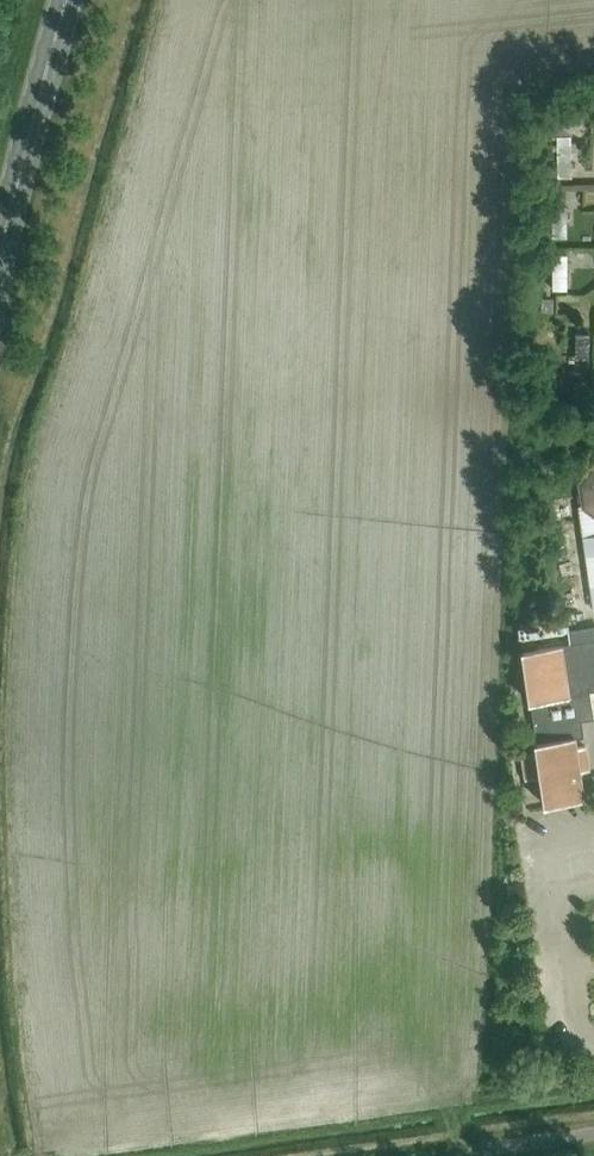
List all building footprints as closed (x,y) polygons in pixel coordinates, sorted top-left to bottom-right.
[(575,175),(571,107),(552,109),(556,176),(575,175)] [(550,199),(551,235),(571,234),(569,198),(550,199)] [(551,252),(551,287),(571,287),(571,252),(551,252)] [(590,463),(575,483),(579,508),(593,610),(593,463),(590,463)] [(585,746),(577,747),(575,739),(584,737),(581,721),(593,719),(590,692),(593,691),(593,628),(566,632),(567,644),(523,651),(530,701),(538,753),(518,756),(522,780),(541,777),(545,806),(584,800),(580,772),(589,771),(585,746)]
